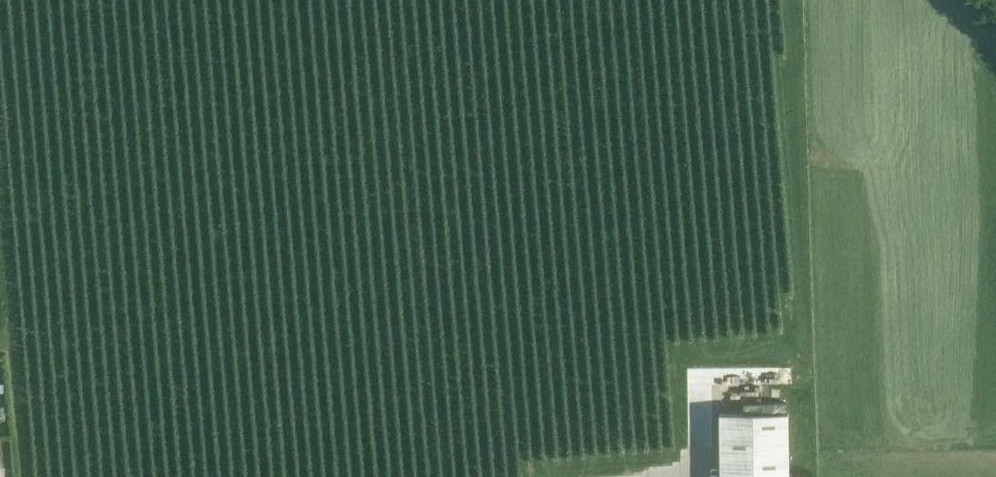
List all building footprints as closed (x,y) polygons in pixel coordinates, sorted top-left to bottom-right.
[(719,412),(720,476),(788,476),(787,411),(719,412)]
